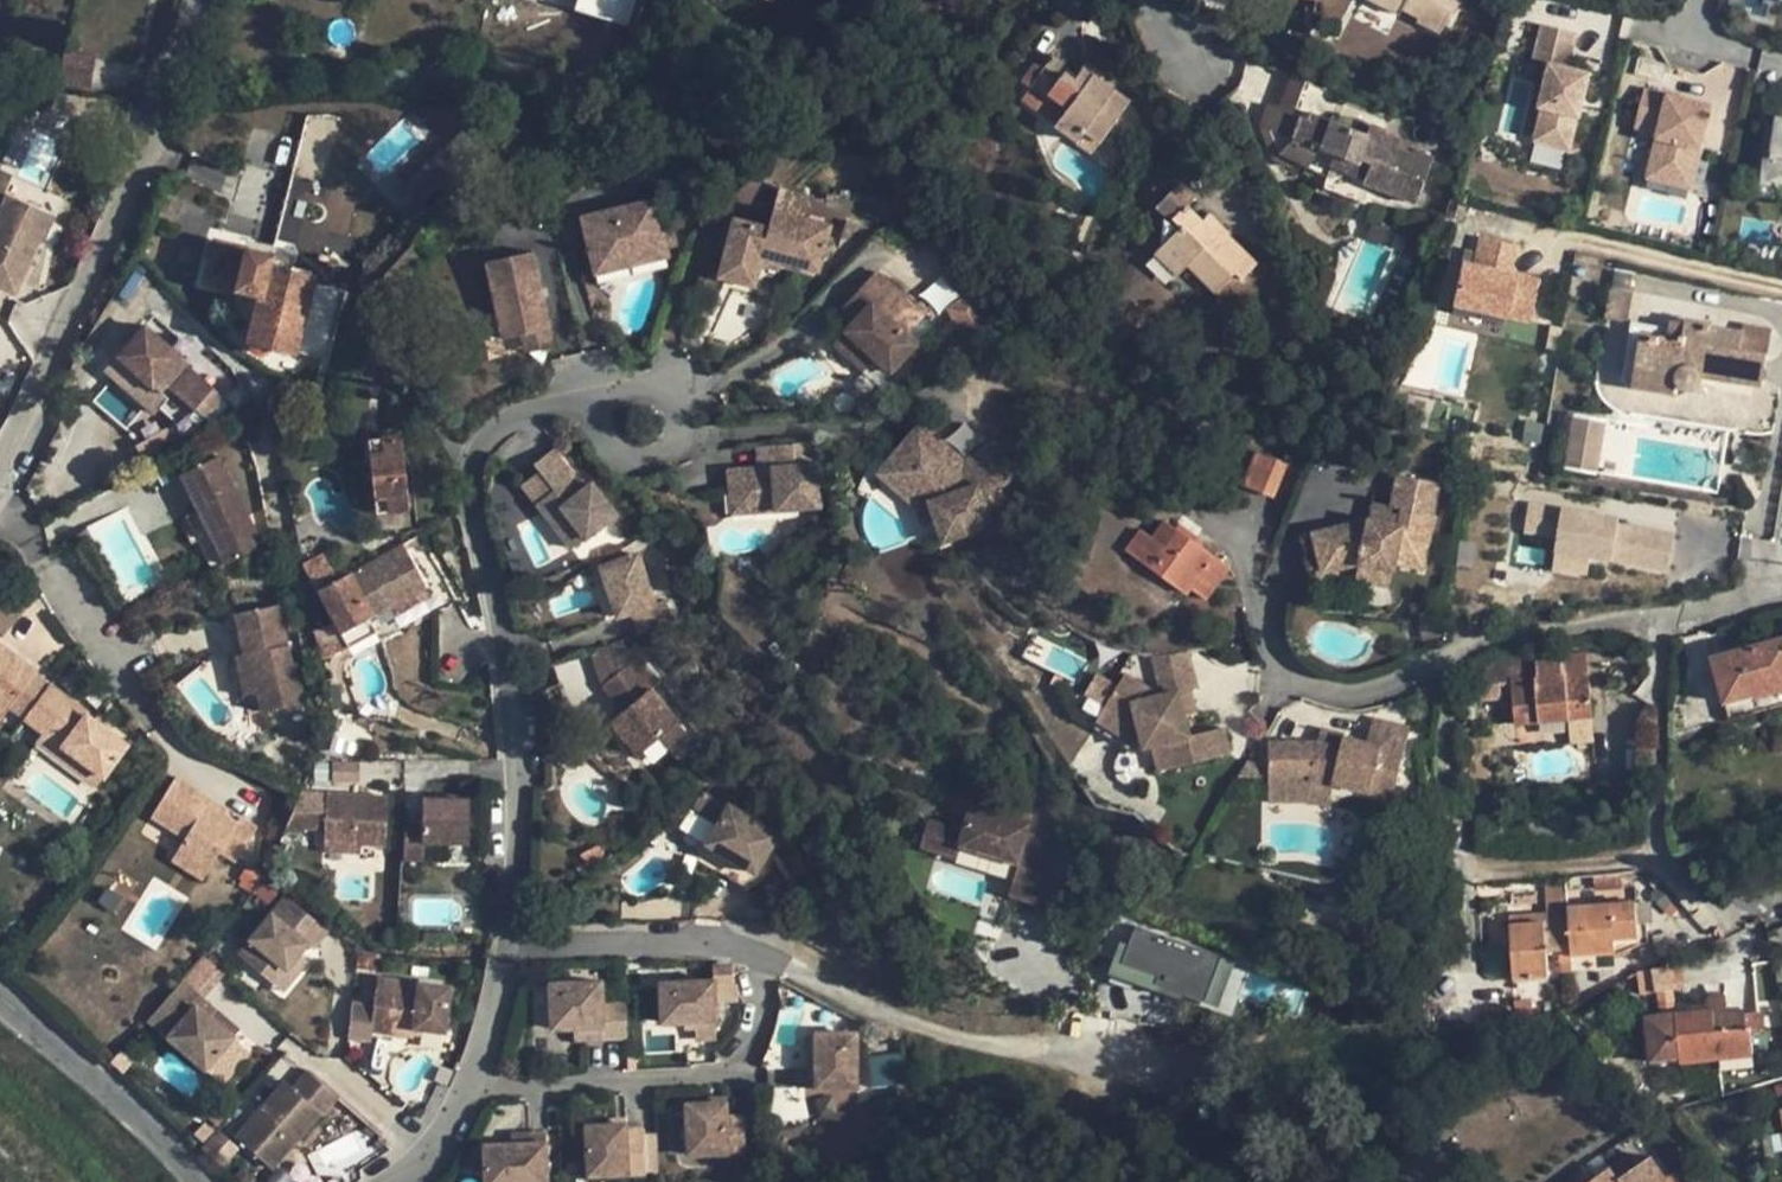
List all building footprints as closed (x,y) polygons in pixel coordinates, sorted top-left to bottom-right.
[(631,21),(635,0),(523,0),(631,21)] [(1398,15),(1401,9),(1418,17),(1416,21),(1438,33),(1448,14),(1453,15),(1461,0),(1368,0),(1398,15)] [(1576,32),(1542,23),(1533,58),(1547,61),(1536,106),(1541,107),(1532,144),(1567,154),(1587,71),(1568,66),(1576,32)] [(95,55),(64,52),(60,84),(91,88),(95,55)] [(1076,75),(1050,58),(1043,68),(1035,62),(1020,82),(1032,90),(1063,112),(1055,123),(1053,125),(1092,152),(1129,102),(1081,68),(1076,75)] [(1290,75),(1289,78),(1296,81),(1287,105),(1309,113),(1320,118),(1331,90),(1290,75)] [(1289,78),(1279,102),(1287,105),(1296,81),(1289,78)] [(1658,132),(1649,167),(1693,178),(1708,116),(1691,113),(1693,101),(1644,89),(1635,127),(1658,132)] [(1032,90),(1024,100),(1055,123),(1063,112),(1032,90)] [(80,98),(27,92),(26,107),(53,110),(52,112),(78,115),(80,98)] [(1711,105),(1693,101),(1691,113),(1708,116),(1711,105)] [(1368,128),(1365,135),(1320,118),(1309,113),(1306,119),(1268,104),(1260,127),(1273,159),(1294,170),(1297,165),(1306,144),(1317,149),(1332,155),(1358,166),(1360,161),(1369,165),(1362,180),(1360,183),(1415,205),(1433,158),(1412,150),(1414,145),(1368,128)] [(298,178),(328,180),(331,116),(300,115),(298,178)] [(1772,115),(1768,139),(1762,138),(1754,186),(1781,191),(1781,117),(1772,115)] [(1317,149),(1306,144),(1297,165),(1320,176),(1327,163),(1313,156),(1317,149)] [(1332,155),(1328,166),(1362,180),(1369,165),(1360,161),(1358,166),(1332,155)] [(1693,178),(1649,167),(1647,177),(1691,188),(1693,178)] [(309,247),(315,216),(301,214),(307,187),(288,183),(277,241),(309,247)] [(1194,198),(1178,183),(1154,207),(1170,222),(1171,221),(1169,219),(1184,205),(1186,207),(1194,198)] [(654,199),(580,217),(591,262),(624,255),(627,266),(667,256),(665,248),(677,245),(674,232),(662,235),(654,199)] [(7,200),(0,216),(0,285),(14,292),(36,241),(42,243),(52,219),(7,200)] [(1186,207),(1184,205),(1169,219),(1171,221),(1179,228),(1153,253),(1176,276),(1187,265),(1215,293),(1234,274),(1241,280),(1256,264),(1226,235),(1220,241),(1201,221),(1186,207)] [(767,227),(732,218),(722,259),(757,268),(758,265),(760,255),(781,262),(817,271),(828,225),(771,210),(767,227)] [(1229,233),(1208,213),(1201,221),(1220,241),(1226,235),(1229,233)] [(846,219),(840,235),(857,240),(861,224),(846,219)] [(876,230),(861,224),(857,240),(864,243),(876,230)] [(1372,225),(1368,234),(1380,240),(1384,231),(1372,225)] [(1506,273),(1512,247),(1474,239),(1467,264),(1461,263),(1450,310),(1506,322),(1517,276),(1506,273)] [(235,298),(227,325),(237,338),(249,340),(249,346),(252,351),(257,354),(262,354),(264,353),(267,351),(269,349),(271,346),(328,360),(346,292),(310,283),(311,278),(289,271),(292,261),(274,256),(273,256),(216,241),(206,280),(247,291),(244,299),(235,298)] [(549,328),(532,251),(484,261),(501,339),(549,328)] [(624,255),(591,262),(594,274),(627,266),(624,255)] [(781,262),(760,255),(758,265),(779,272),(781,262)] [(757,268),(722,259),(718,277),(753,287),(757,268)] [(924,316),(875,271),(848,300),(861,312),(853,321),(843,331),(874,359),(889,373),(916,344),(905,334),(924,316)] [(1610,294),(1607,322),(1629,325),(1632,297),(1610,294)] [(861,312),(848,300),(840,309),(853,321),(861,312)] [(1667,339),(1640,335),(1634,367),(1675,374),(1673,379),(1674,383),(1676,386),(1677,388),(1678,390),(1681,392),(1686,394),(1690,394),(1696,391),(1698,389),(1700,387),(1702,385),(1703,382),(1703,380),(1703,378),(1762,387),(1767,355),(1740,351),(1743,333),(1712,328),(1713,324),(1685,320),(1684,325),(1682,341),(1667,339)] [(1682,341),(1684,325),(1669,323),(1667,339),(1682,341)] [(1740,351),(1767,355),(1771,328),(1745,324),(1740,351)] [(211,386),(144,327),(118,356),(166,399),(152,414),(140,419),(149,440),(135,446),(144,464),(184,444),(181,438),(196,427),(203,420),(191,410),(211,386)] [(553,346),(549,328),(518,335),(522,353),(553,346)] [(843,331),(833,343),(863,371),(874,359),(843,331)] [(118,356),(104,371),(152,414),(166,399),(118,356)] [(1675,374),(1634,367),(1630,387),(1674,394),(1676,386),(1674,383),(1673,379),(1675,374)] [(223,397),(211,386),(191,410),(203,420),(223,397)] [(1567,472),(1599,477),(1606,430),(1575,425),(1567,472)] [(916,426),(895,450),(912,465),(900,479),(928,502),(934,522),(941,542),(991,524),(980,492),(1014,468),(995,440),(960,464),(916,426)] [(409,511),(401,435),(366,439),(375,514),(409,511)] [(375,514),(366,439),(350,441),(358,516),(375,514)] [(759,469),(727,471),(729,494),(749,492),(751,513),(820,508),(814,441),(769,445),(771,467),(759,469)] [(757,446),(759,469),(771,467),(769,445),(757,446)] [(552,449),(532,464),(538,471),(552,490),(535,503),(571,550),(616,515),(590,482),(583,488),(552,449)] [(912,465),(895,450),(876,473),(893,488),(900,479),(912,465)] [(1286,463),(1255,451),(1241,484),(1273,497),(1286,463)] [(262,546),(218,455),(179,474),(197,511),(185,517),(210,572),(262,546)] [(552,490),(538,471),(520,484),(535,503),(552,490)] [(1437,482),(1397,474),(1390,505),(1390,508),(1401,510),(1399,516),(1398,518),(1395,521),(1393,523),(1392,523),(1386,523),(1369,520),(1366,519),(1311,533),(1321,573),(1357,564),(1390,571),(1392,562),(1421,568),(1433,513),(1430,513),(1437,482)] [(900,479),(893,488),(916,508),(928,502),(900,479)] [(749,492),(729,494),(731,514),(751,513),(749,492)] [(928,502),(916,508),(923,525),(934,522),(928,502)] [(1390,505),(1373,502),(1369,520),(1386,523),(1392,523),(1393,523),(1395,521),(1398,518),(1399,516),(1401,510),(1390,508),(1390,505)] [(1525,535),(1557,540),(1552,572),(1589,577),(1591,561),(1669,573),(1675,533),(1619,524),(1620,518),(1530,503),(1525,535)] [(1151,537),(1135,558),(1186,595),(1191,589),(1205,600),(1229,568),(1193,542),(1200,531),(1180,517),(1173,527),(1162,520),(1151,537)] [(1151,537),(1139,529),(1124,550),(1135,558),(1151,537)] [(336,581),(317,591),(340,635),(369,618),(426,586),(403,544),(390,551),(345,576),(336,581)] [(321,553),(336,581),(349,573),(335,545),(321,553)] [(317,591),(336,581),(321,553),(302,564),(317,591)] [(654,605),(637,554),(600,567),(611,602),(627,596),(632,612),(640,636),(673,624),(666,601),(654,605)] [(1357,564),(1354,580),(1387,587),(1390,571),(1357,564)] [(632,612),(627,596),(611,602),(616,618),(632,612)] [(276,604),(235,613),(244,654),(256,651),(260,670),(253,672),(258,693),(262,712),(302,704),(293,663),(289,663),(276,604)] [(377,633),(369,618),(340,635),(348,649),(377,633)] [(1441,636),(1438,623),(1419,629),(1422,642),(1439,638),(1441,636)] [(1725,704),(1781,687),(1781,639),(1712,660),(1725,704)] [(7,710),(9,708),(24,718),(47,686),(48,684),(34,674),(36,671),(0,645),(0,705),(7,710)] [(260,670),(256,651),(244,654),(234,656),(243,696),(258,693),(253,672),(260,670)] [(1187,651),(1151,657),(1161,695),(1179,691),(1180,694),(1191,691),(1197,690),(1187,651)] [(1571,719),(1593,717),(1587,653),(1510,661),(1513,683),(1516,725),(1571,719)] [(1474,686),(1513,683),(1510,661),(1499,662),(1477,675),(1474,686)] [(629,663),(601,686),(622,711),(610,722),(637,755),(658,738),(677,722),(629,663)] [(1144,750),(1153,748),(1160,772),(1230,755),(1223,727),(1190,736),(1185,717),(1180,694),(1179,691),(1161,695),(1160,696),(1124,674),(1105,706),(1138,726),(1144,750)] [(93,720),(47,686),(24,718),(42,732),(102,777),(127,744),(105,729),(93,720)] [(1180,694),(1185,717),(1197,714),(1191,691),(1180,694)] [(1138,726),(1105,706),(1097,721),(1144,750),(1138,726)] [(98,713),(93,720),(105,729),(110,721),(98,713)] [(1595,740),(1593,717),(1571,719),(1573,741),(1595,740)] [(1268,744),(1268,778),(1310,778),(1311,788),(1331,793),(1333,784),(1393,800),(1410,729),(1372,719),(1366,744),(1343,738),(1340,748),(1316,744),(1314,743),(1268,744)] [(677,722),(658,738),(667,750),(687,734),(677,722)] [(1343,736),(1321,730),(1316,744),(1340,748),(1343,738),(1343,736)] [(102,777),(42,732),(35,742),(95,786),(102,777)] [(1261,760),(1247,760),(1238,775),(1262,775),(1261,760)] [(210,798),(175,776),(150,818),(184,839),(177,849),(208,869),(219,852),(235,863),(257,828),(241,817),(237,823),(206,803),(210,798)] [(1310,778),(1268,778),(1268,802),(1308,801),(1311,802),(1311,788),(1310,778)] [(1331,793),(1311,788),(1311,802),(1328,806),(1331,793)] [(388,797),(300,792),(285,828),(323,830),(323,842),(360,845),(385,847),(388,797)] [(1018,864),(1017,869),(1050,880),(1059,848),(1047,845),(1053,827),(1030,821),(1034,810),(973,792),(966,817),(931,807),(920,846),(956,857),(959,846),(1018,864)] [(227,809),(210,798),(206,803),(224,814),(227,809)] [(470,800),(421,798),(421,815),(404,814),(403,861),(423,861),(424,842),(468,843),(470,800)] [(778,836),(728,805),(704,844),(755,875),(778,836)] [(1059,848),(1064,831),(1053,827),(1047,845),(1059,848)] [(360,845),(323,842),(322,852),(360,854),(360,845)] [(208,869),(177,849),(170,860),(201,880),(208,869)] [(1017,869),(1013,882),(1046,892),(1050,880),(1017,869)] [(1619,885),(1618,874),(1593,876),(1594,887),(1619,885)] [(285,896),(237,954),(273,985),(298,954),(306,945),(312,950),(328,931),(285,896)] [(1565,911),(1571,957),(1613,953),(1612,935),(1636,933),(1633,902),(1564,906),(1565,911)] [(1496,927),(1500,981),(1547,978),(1546,955),(1558,953),(1559,974),(1572,971),(1571,957),(1565,911),(1542,914),(1543,922),(1496,927)] [(1495,918),(1496,927),(1543,922),(1542,914),(1495,918)] [(1124,924),(1111,918),(1089,951),(1113,961),(1124,924)] [(1222,956),(1135,926),(1116,980),(1153,993),(1156,984),(1206,1002),(1222,956)] [(1612,935),(1613,953),(1637,943),(1636,933),(1612,935)] [(372,969),(374,954),(358,953),(356,967),(372,969)] [(298,954),(273,985),(281,992),(307,962),(298,954)] [(1651,969),(1654,990),(1661,990),(1674,988),(1671,966),(1651,969)] [(372,1006),(351,1003),(347,1038),(370,1041),(371,1032),(413,1037),(414,1029),(444,1032),(450,987),(376,978),(372,1006)] [(166,1037),(201,997),(181,980),(146,1020),(166,1037)] [(1661,990),(1662,1003),(1675,1002),(1674,988),(1661,990)] [(1647,1015),(1652,1063),(1710,1058),(1748,1054),(1743,1013),(1728,1015),(1726,995),(1704,997),(1705,1002),(1688,1003),(1688,1014),(1676,1014),(1675,1002),(1662,1003),(1663,1012),(1647,1015)] [(201,997),(166,1037),(205,1070),(233,1037),(210,1017),(216,1010),(201,997)] [(700,1057),(721,1056),(718,1001),(666,1003),(667,1041),(688,1042),(699,1042),(700,1048),(700,1057)] [(606,1002),(555,1004),(556,1048),(578,1047),(588,1047),(588,1058),(609,1057),(606,1002)] [(210,1017),(233,1037),(239,1030),(216,1010),(210,1017)] [(1760,1011),(1743,1013),(1748,1054),(1764,1053),(1760,1011)] [(588,1058),(588,1047),(578,1047),(578,1058),(588,1058)] [(816,1086),(805,1086),(804,1104),(862,1104),(862,1053),(823,1052),(822,1073),(822,1086),(816,1086)] [(1710,1058),(1712,1080),(1750,1077),(1748,1054),(1710,1058)] [(874,1060),(875,1078),(889,1077),(888,1059),(874,1060)] [(337,1098),(306,1071),(292,1088),(283,1081),(235,1136),(271,1169),(319,1114),(321,1116),(337,1098)] [(877,1105),(890,1104),(889,1077),(875,1078),(877,1105)] [(713,1116),(713,1124),(732,1122),(732,1116),(713,1116)] [(732,1122),(713,1124),(693,1125),(695,1174),(749,1170),(748,1136),(747,1136),(733,1136),(732,1122)] [(237,1149),(216,1130),(202,1146),(222,1165),(237,1149)] [(594,1145),(595,1181),(652,1181),(650,1148),(634,1149),(633,1143),(612,1145),(594,1145)] [(492,1164),(493,1181),(554,1181),(553,1153),(533,1153),(533,1163),(518,1163),(492,1164)] [(533,1163),(533,1153),(517,1154),(518,1163),(533,1163)] [(1650,1156),(1617,1179),(1619,1181),(1669,1181),(1650,1156)] [(1617,1179),(1610,1169),(1591,1181),(1619,1181),(1617,1179)]
